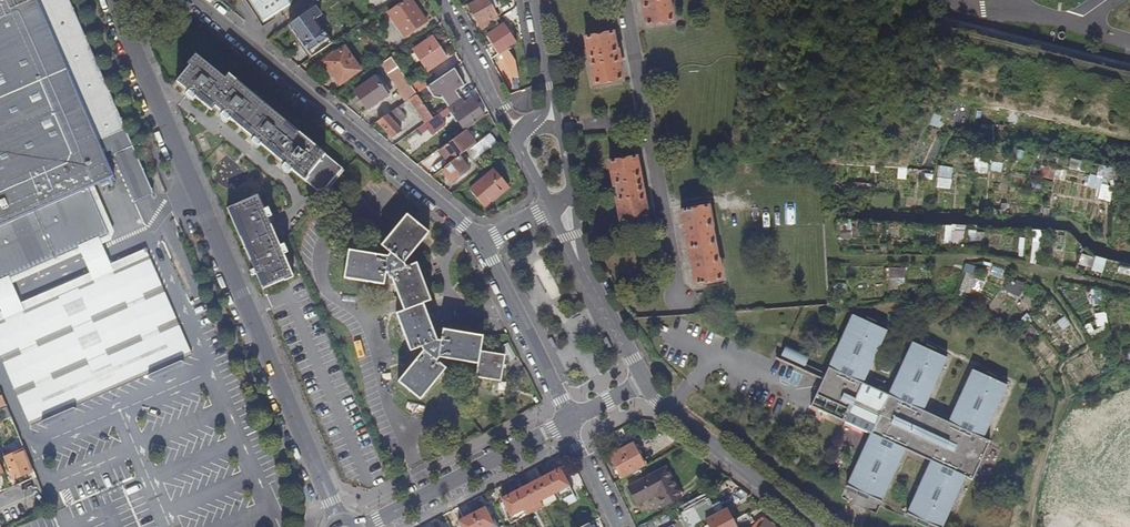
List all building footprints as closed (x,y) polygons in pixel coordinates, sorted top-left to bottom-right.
[(101,238),(105,229),(88,188),(93,186),(115,177),(104,153),(111,150),(113,155),(133,146),(126,129),(70,0),(0,0),(0,282),(101,238)] [(285,0),(248,0),(263,22),(289,5),(285,0)] [(411,0),(406,0),(388,13),(404,37),(426,22),(411,0)] [(467,5),(481,31),(492,24),(495,22),(497,20),(492,9),(497,7),(493,0),(492,0),(488,2),(487,0),(476,0),(467,5)] [(646,28),(673,22),(668,0),(640,0),(646,28)] [(313,7),(288,25),(311,58),(331,44),(314,20),(320,17),(313,7)] [(515,44),(502,24),(498,27),(495,29),(486,35),(493,47),(492,47),(497,55),(498,54),(499,55),(499,54),(513,78),(517,78),(514,62),(506,50),(515,44)] [(616,51),(613,34),(585,39),(594,86),(622,81),(618,64),(620,62),(617,51),(616,51)] [(445,58),(431,38),(413,50),(427,71),(445,58)] [(359,70),(344,48),(323,62),(339,85),(359,70)] [(309,181),(326,156),(232,78),(228,83),(197,58),(175,84),(188,94),(186,96),(192,102),(195,99),(206,109),(210,104),(222,114),(220,117),(227,122),(229,119),(254,140),(252,142),(258,148),(260,145),(284,165),(282,167),(289,173),(291,170),(307,183),(309,181)] [(390,58),(388,59),(381,64),(407,101),(408,100),(416,94),(409,85),(390,58)] [(441,77),(426,87),(433,97),(440,99),(441,98),(448,107),(460,99),(462,97),(457,90),(465,85),(453,68),(441,77)] [(386,95),(373,77),(353,91),(365,109),(386,95)] [(409,85),(416,94),(424,89),(426,87),(420,78),(409,85)] [(416,94),(408,100),(425,123),(426,123),(432,118),(420,100),(416,94)] [(483,117),(478,109),(471,100),(464,105),(460,99),(448,107),(432,118),(440,128),(445,125),(440,119),(449,113),(450,111),(464,131),(483,117)] [(405,116),(397,107),(377,122),(392,138),(401,131),(394,123),(405,116)] [(440,128),(432,118),(426,123),(425,123),(416,130),(420,134),(427,128),(432,134),(440,128)] [(466,150),(474,144),(465,131),(438,151),(448,164),(458,157),(466,150)] [(483,137),(477,142),(484,152),(491,147),(483,137)] [(474,144),(466,150),(474,160),(484,152),(477,142),(474,144)] [(133,146),(113,155),(134,202),(153,193),(133,146)] [(327,191),(344,171),(326,156),(309,181),(323,192),(325,190),(327,191)] [(468,169),(458,157),(448,164),(440,170),(447,179),(451,176),(454,180),(468,169)] [(647,219),(635,158),(609,164),(613,187),(615,187),(618,199),(616,200),(620,223),(647,219)] [(977,172),(988,172),(988,160),(977,160),(977,172)] [(937,186),(953,187),(954,165),(939,164),(937,186)] [(508,187),(494,170),(469,190),(483,207),(508,187)] [(1090,173),(1088,184),(1102,187),(1104,176),(1090,173)] [(4,319),(0,321),(0,358),(31,427),(193,356),(148,256),(112,271),(106,256),(100,244),(106,242),(112,229),(93,186),(88,188),(105,229),(101,238),(0,282),(0,310),(4,319)] [(227,209),(233,223),(242,219),(262,209),(257,197),(227,209)] [(712,227),(708,208),(680,213),(682,225),(683,225),(685,238),(684,239),(689,261),(690,261),(693,275),(691,275),(693,287),(722,282),(718,262),(717,262),(710,228),(712,227)] [(242,219),(233,223),(253,270),(250,271),(252,276),(255,275),(262,289),(283,280),(283,282),(292,278),(283,255),(285,254),(282,246),(279,247),(267,219),(269,218),(266,209),(263,211),(262,209),(242,219)] [(445,369),(443,367),(449,360),(477,364),(475,378),(499,382),(504,356),(479,351),(482,337),(442,330),(441,333),(432,331),(422,304),(430,302),(415,264),(404,268),(403,265),(428,234),(407,216),(381,247),(383,249),(377,256),(349,251),(344,279),(383,286),(384,283),(393,284),(403,312),(396,315),(410,352),(421,348),(422,352),(398,382),(420,400),(445,369)] [(967,224),(946,223),(946,239),(984,241),(985,230),(966,230),(967,224)] [(1102,269),(1105,259),(1085,252),(1081,263),(1102,269)] [(890,267),(890,277),(906,276),(906,266),(890,267)] [(1024,297),(1030,284),(1014,277),(1008,290),(1024,297)] [(1006,386),(994,380),(996,377),(986,372),(984,376),(971,370),(947,423),(921,411),(946,358),(934,353),(936,349),(926,344),(924,348),(912,342),(888,395),(862,383),(886,331),(885,330),(887,326),(873,320),(866,317),(865,321),(852,315),(824,375),(803,365),(808,355),(786,345),(779,358),(776,357),(775,358),(822,380),(810,406),(870,434),(846,486),(858,492),(868,496),(880,502),(904,449),(930,461),(906,514),(918,520),(927,524),(934,526),(941,526),(964,477),(971,480),(989,441),(982,438),(1006,386)] [(645,466),(632,442),(609,455),(622,479),(645,466)] [(29,473),(20,451),(3,458),(12,480),(29,473)] [(559,467),(547,473),(556,490),(560,496),(560,497),(572,491),(559,467)] [(664,469),(628,487),(637,504),(654,495),(660,508),(679,498),(664,469)] [(547,473),(531,482),(540,499),(543,505),(560,496),(556,490),(547,473)] [(531,482),(515,490),(524,507),(527,513),(543,505),(540,499),(531,482)] [(524,507),(515,490),(501,498),(503,502),(500,503),(507,516),(524,507)] [(715,513),(708,499),(678,515),(685,526),(689,526),(695,524),(705,519),(715,513)] [(472,513),(479,526),(499,526),(489,509),(486,511),(484,507),(472,513)] [(753,522),(748,513),(732,521),(725,508),(715,513),(705,519),(709,526),(744,526),(753,522)] [(472,513),(458,520),(461,526),(479,526),(472,513)] [(762,517),(760,518),(751,526),(773,526),(762,517)]
